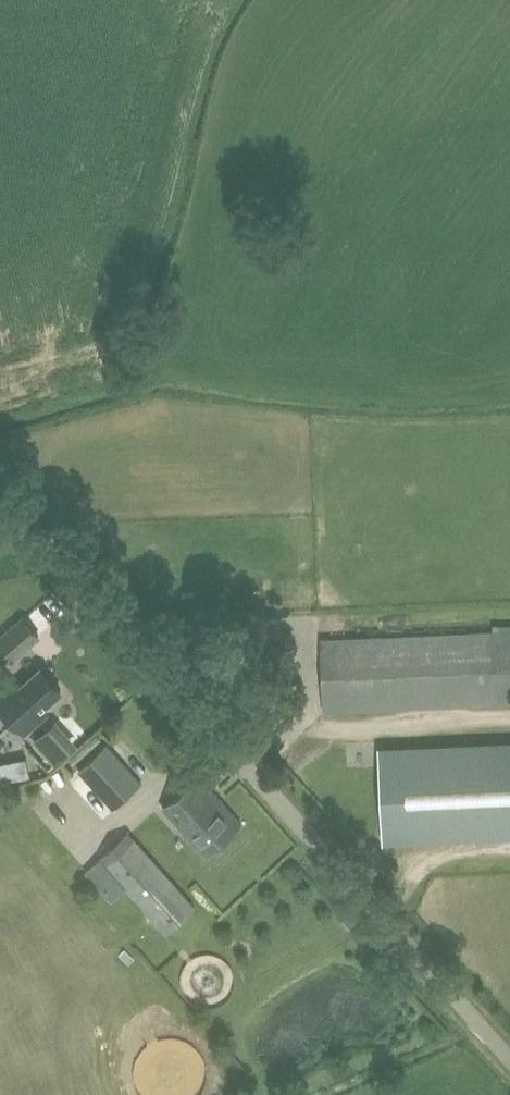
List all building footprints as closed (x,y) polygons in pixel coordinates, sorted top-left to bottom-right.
[(37,631),(22,615),(0,635),(0,647),(8,656),(13,662),(41,636),(37,631)] [(326,710),(498,702),(495,631),(322,639),(326,710)] [(41,667),(19,687),(15,682),(0,695),(0,704),(25,731),(44,714),(39,709),(61,688),(41,667)] [(54,765),(78,744),(56,720),(32,741),(54,765)] [(0,743),(0,775),(12,773),(8,742),(0,743)] [(382,749),(386,840),(509,834),(509,743),(382,749)] [(113,808),(140,783),(106,745),(79,770),(113,808)] [(207,854),(241,823),(198,775),(163,806),(207,854)] [(199,937),(182,918),(194,907),(128,832),(100,856),(166,932),(167,931),(183,951),(199,937)]
